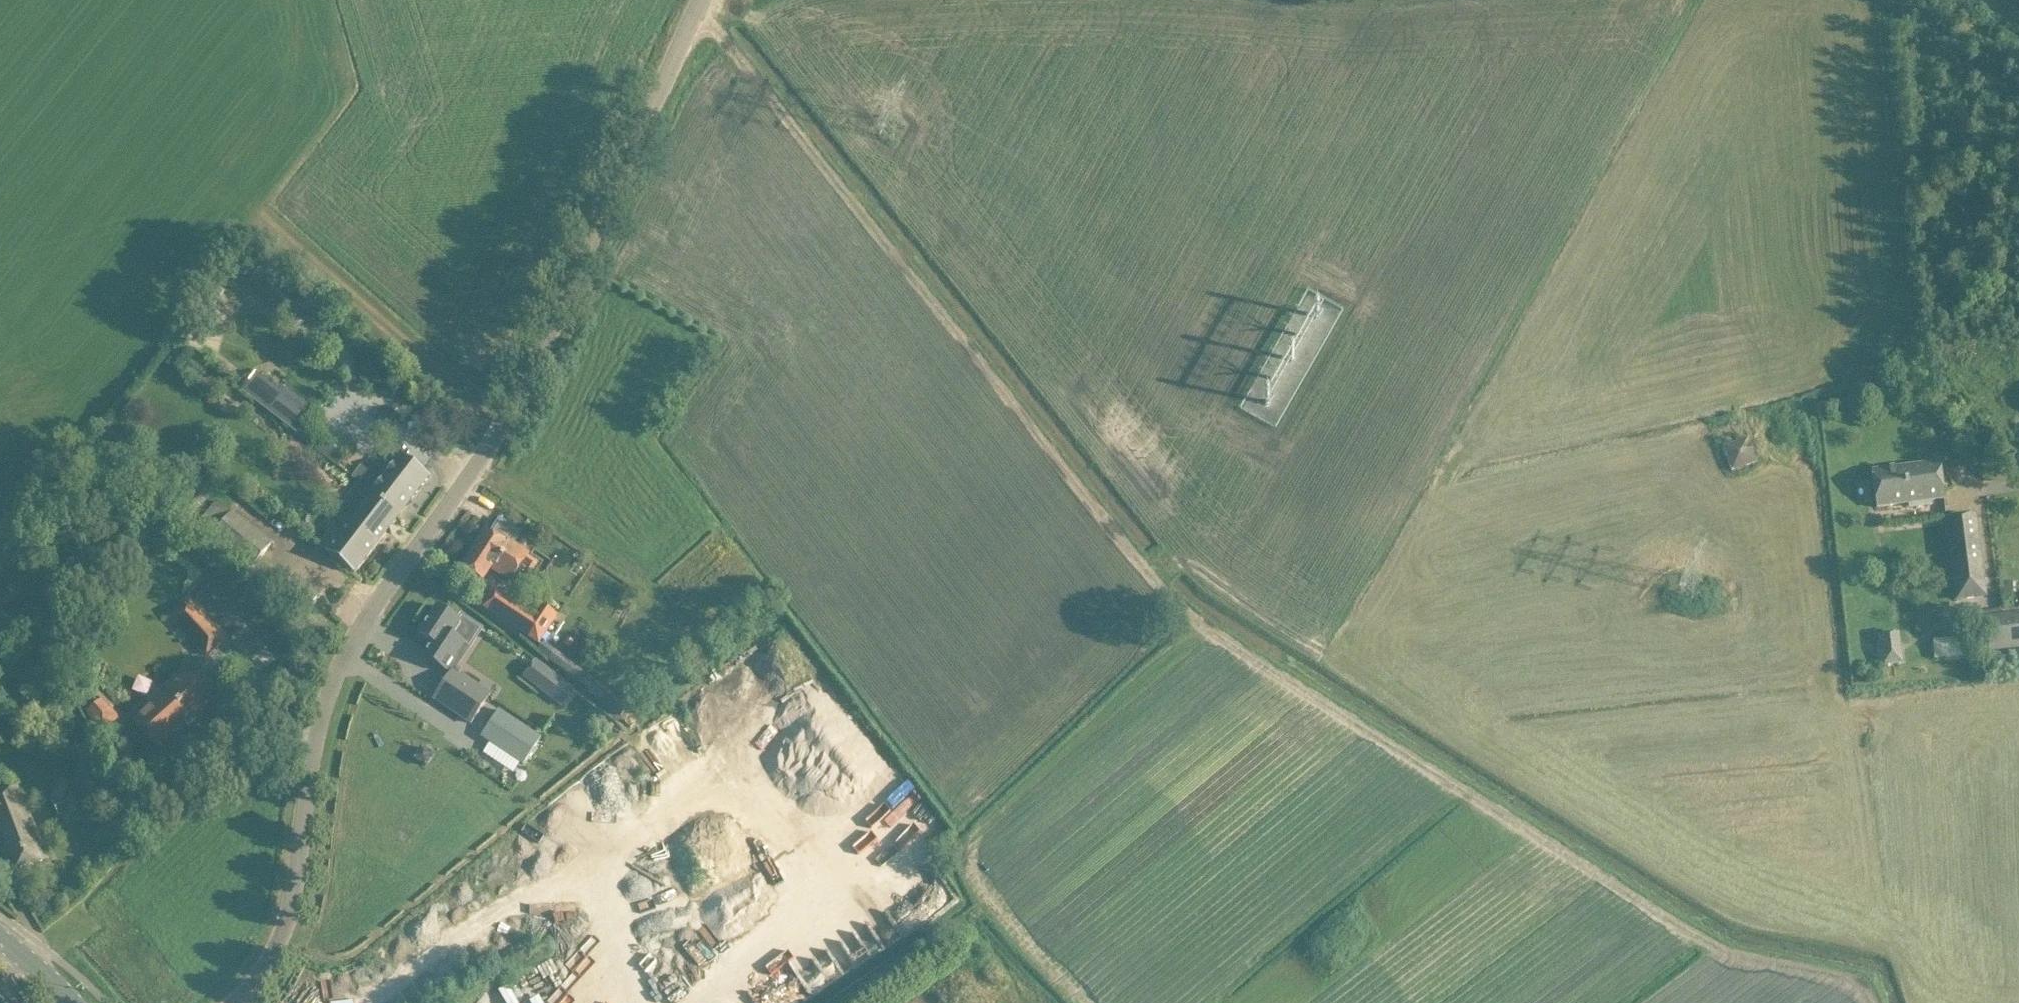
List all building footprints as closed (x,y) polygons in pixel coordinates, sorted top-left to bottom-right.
[(219,285),(206,301),(213,306),(225,290),(219,285)] [(207,314),(200,322),(206,335),(216,334),(207,314)] [(179,345),(172,354),(180,360),(187,351),(179,345)] [(310,416),(312,414),(263,376),(248,396),(336,464),(350,447),(310,416)] [(1745,435),(1718,442),(1725,470),(1752,464),(1745,435)] [(351,477),(358,482),(400,515),(430,478),(401,455),(392,467),(378,456),(368,470),(361,464),(351,477)] [(1930,506),(1929,501),(1944,499),(1939,463),(1871,472),(1876,508),(1911,504),(1911,508),(1930,506)] [(326,552),(339,562),(355,574),(400,515),(358,482),(333,514),(347,525),(326,552)] [(198,522),(252,568),(271,544),(218,499),(198,522)] [(1945,519),(1955,602),(1987,598),(1976,515),(1945,519)] [(487,532),(464,567),(483,580),(491,569),(510,582),(530,552),(513,541),(519,532),(501,520),(491,535),(487,532)] [(15,592),(0,580),(0,610),(15,592)] [(2015,584),(2007,584),(2008,592),(2015,592),(2015,584)] [(510,600),(499,617),(539,644),(556,617),(540,606),(533,616),(510,600)] [(172,618),(207,657),(225,641),(190,602),(172,618)] [(419,635),(421,637),(432,645),(427,652),(427,653),(423,658),(445,673),(464,645),(467,647),(479,629),(460,616),(458,620),(438,607),(432,616),(419,635)] [(1986,616),(1989,650),(2018,647),(2018,613),(1986,616)] [(235,644),(248,651),(256,634),(242,628),(235,644)] [(1904,664),(1899,633),(1877,636),(1882,668),(1904,664)] [(567,637),(563,642),(569,647),(573,641),(567,637)] [(683,642),(669,653),(676,662),(690,651),(683,642)] [(556,652),(549,661),(605,703),(611,694),(556,652)] [(454,670),(434,699),(451,710),(471,723),(491,693),(455,668),(454,670)] [(555,676),(548,671),(536,688),(542,693),(562,708),(575,692),(561,681),(555,676)] [(133,723),(157,750),(213,699),(189,673),(133,723)] [(118,716),(102,699),(87,713),(102,730),(118,716)] [(541,738),(499,711),(481,737),(523,765),(541,738)] [(422,747),(415,759),(426,766),(433,755),(422,747)] [(4,857),(9,872),(47,857),(40,838),(18,786),(0,792),(0,847),(4,857)] [(66,797),(63,791),(55,789),(50,797),(59,815),(78,806),(72,794),(66,797)]
